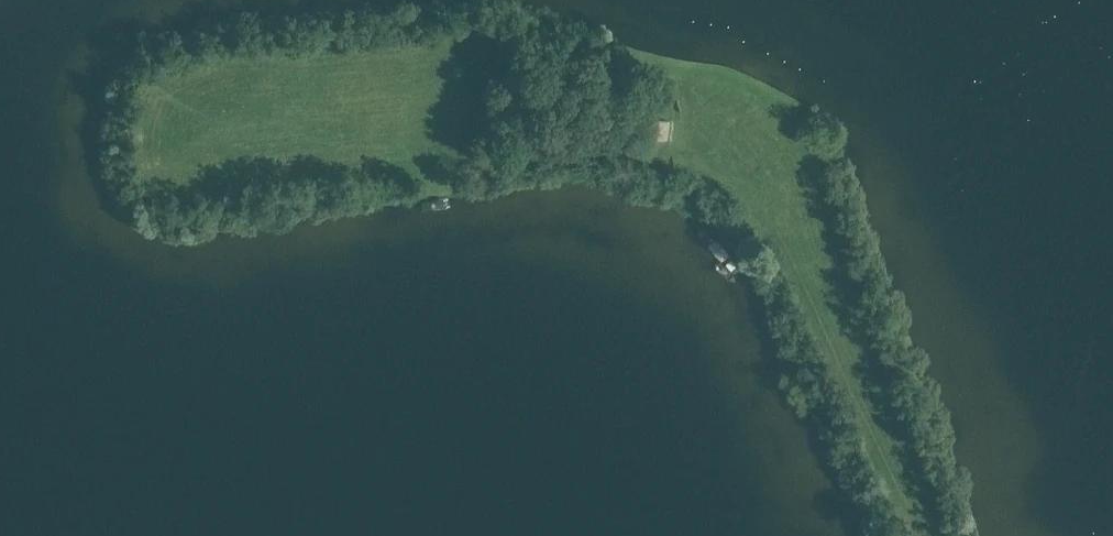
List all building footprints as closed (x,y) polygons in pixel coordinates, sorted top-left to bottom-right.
[(664,119),(662,140),(674,142),(676,121),(664,119)]
